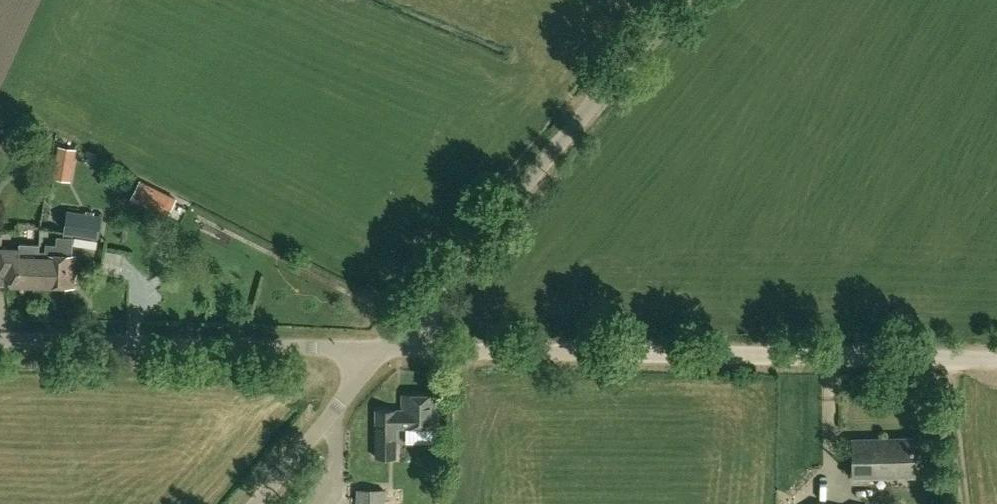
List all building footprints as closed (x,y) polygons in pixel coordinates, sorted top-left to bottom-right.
[(72,169),(75,149),(59,146),(56,166),(72,169)] [(176,199),(140,181),(132,197),(168,215),(176,199)] [(102,214),(67,209),(63,233),(73,234),(99,239),(102,214)] [(77,254),(73,254),(74,236),(73,236),(73,234),(63,233),(63,236),(58,236),(57,244),(47,243),(45,286),(75,287),(77,254)] [(47,243),(46,257),(22,256),(22,249),(0,248),(0,249),(0,275),(7,275),(6,284),(45,286),(47,243)] [(124,253),(111,254),(112,269),(125,268),(124,253)] [(402,395),(402,411),(376,411),(376,458),(396,458),(396,428),(438,428),(438,395),(402,395)] [(854,439),(854,476),(914,475),(914,438),(854,439)] [(357,489),(357,503),(386,503),(385,490),(357,489)] [(795,503),(798,503),(825,501),(824,492),(794,495),(795,503)]
